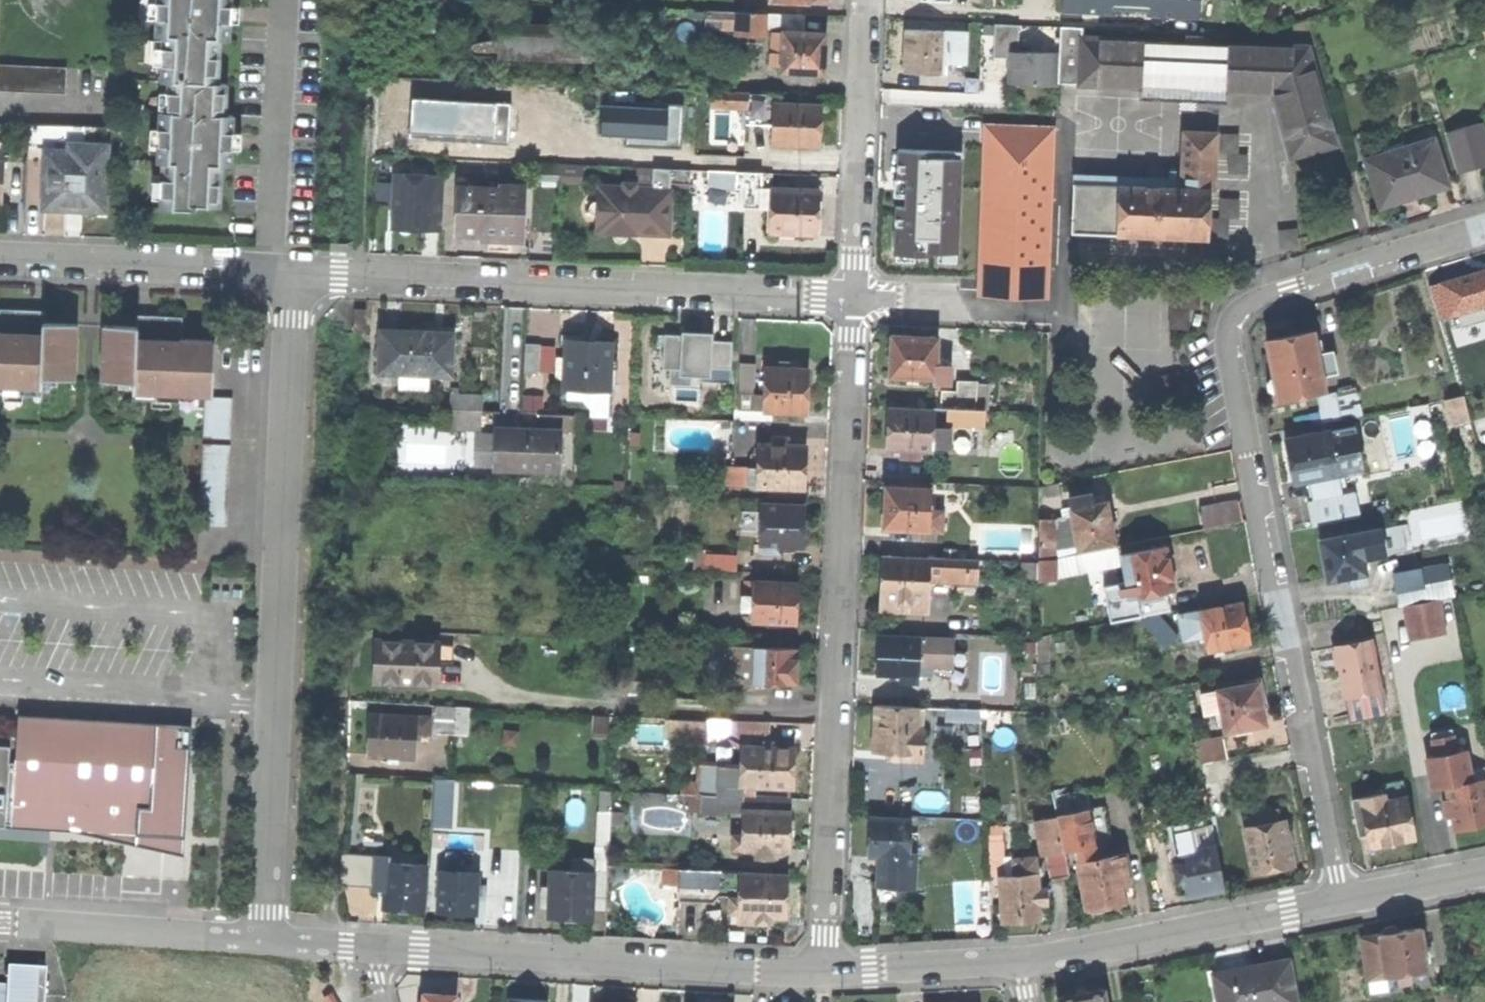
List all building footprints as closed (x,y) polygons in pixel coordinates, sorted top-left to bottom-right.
[(169,81),(219,83),(221,38),(230,38),(231,14),(231,0),(157,0),(156,35),(164,35),(161,81),(169,81)] [(1064,11),(1113,13),(1113,8),(1120,8),(1131,9),(1132,0),(1065,0),(1064,11)] [(1131,9),(1142,9),(1149,10),(1149,17),(1198,20),(1199,0),(1132,0),(1131,9)] [(738,30),(764,31),(784,32),(805,33),(806,14),(738,12),(738,30)] [(995,58),(1011,58),(1012,51),(1019,51),(1020,26),(996,25),(995,58)] [(1059,84),(1080,85),(1082,39),(1082,28),(1061,27),(1060,53),(1059,84)] [(942,32),(907,30),(906,50),(905,72),(933,73),(933,79),(941,79),(941,62),(942,32)] [(772,66),(783,66),(784,47),(779,47),(779,36),(784,36),(784,32),(764,31),(764,38),(771,38),(770,55),(772,55),(772,66)] [(783,71),(824,73),(825,54),(825,33),(805,33),(784,32),(784,36),(779,36),(779,47),(784,47),(783,66),(783,71)] [(968,33),(942,32),(941,62),(967,63),(968,33)] [(1082,39),(1080,85),(1169,88),(1171,43),(1082,39)] [(1259,46),(1171,43),(1169,88),(1169,91),(1274,95),(1259,46)] [(1308,48),(1259,46),(1274,95),(1294,159),(1337,146),(1308,48)] [(1060,53),(1019,51),(1012,51),(1011,58),(1011,72),(1010,84),(1059,86),(1059,84),(1060,53)] [(67,93),(68,67),(0,65),(0,91),(67,93)] [(196,206),(220,206),(222,165),(232,165),(232,142),(233,115),(226,114),(227,83),(219,83),(169,81),(168,112),(160,112),(159,162),(163,162),(161,209),(196,210),(196,206)] [(712,106),(747,107),(748,93),(712,92),(712,106)] [(747,117),(773,118),(774,104),(782,104),(782,94),(748,93),(747,107),(747,117)] [(772,144),(821,146),(821,127),(822,106),(782,104),(774,104),(773,118),(772,144)] [(1057,125),(988,123),(980,292),(1051,296),(1057,125)] [(1446,135),(1458,172),(1484,164),(1484,142),(1479,124),(1446,135)] [(1147,187),(1120,186),(1118,234),(1157,235),(1209,237),(1210,191),(1216,192),(1218,133),(1185,132),(1183,179),(1148,177),(1147,187)] [(1368,160),(1382,206),(1398,201),(1397,197),(1406,195),(1416,191),(1417,195),(1449,185),(1435,139),(1368,160)] [(75,210),(105,212),(108,145),(84,144),(84,152),(69,152),(45,151),(43,209),(75,210)] [(69,144),(69,152),(84,152),(84,144),(69,144)] [(906,206),(896,206),(894,249),(958,252),(962,151),(899,149),(897,178),(895,178),(895,196),(906,196),(906,206)] [(709,160),(709,172),(738,173),(745,173),(745,161),(709,160)] [(560,166),(559,181),(581,182),(582,167),(560,166)] [(623,189),(600,188),(599,227),(604,233),(637,234),(669,235),(670,184),(690,185),(691,170),(653,169),(652,190),(636,190),(631,184),(627,184),(623,189)] [(653,169),(636,169),(636,190),(652,190),(653,169)] [(708,183),(737,184),(738,173),(709,172),(708,183)] [(746,194),(763,195),(763,189),(773,189),(774,174),(745,173),(738,173),(737,184),(737,189),(746,189),(746,194)] [(395,209),(394,231),(419,232),(444,233),(446,177),(396,175),(396,182),(395,209)] [(1076,175),(1076,185),(1120,186),(1147,187),(1148,177),(1076,175)] [(373,208),(395,209),(396,182),(374,181),(373,208)] [(1076,185),(1074,232),(1095,233),(1118,234),(1120,186),(1076,185)] [(459,191),(459,234),(478,235),(490,235),(490,252),(509,253),(509,242),(524,242),(525,189),(501,189),(501,192),(459,191)] [(773,208),(772,232),(817,233),(818,214),(819,191),(773,189),(763,189),(763,195),(762,208),(773,208)] [(1484,305),(1484,271),(1467,276),(1429,287),(1439,319),(1457,313),(1484,305)] [(1169,323),(1191,326),(1195,298),(1174,295),(1169,323)] [(1484,305),(1457,313),(1461,327),(1484,320),(1484,310),(1484,305)] [(44,390),(44,379),(76,380),(79,325),(45,323),(46,312),(25,311),(0,309),(0,313),(0,387),(44,390)] [(104,326),(102,382),(135,383),(134,393),(214,396),(216,341),(183,339),(184,318),(158,317),(139,316),(138,327),(104,326)] [(384,331),(382,372),(453,375),(454,352),(455,334),(450,334),(420,332),(384,331)] [(682,331),(682,335),(702,336),(702,341),(713,341),(713,333),(708,333),(682,331)] [(450,332),(450,334),(455,334),(454,352),(458,353),(458,332),(450,332)] [(1278,392),(1279,398),(1324,390),(1322,375),(1337,372),(1333,352),(1318,355),(1314,332),(1268,341),(1272,364),(1275,377),(1272,377),(1272,379),(1268,381),(1270,389),(1275,393),(1278,392)] [(563,343),(568,343),(568,340),(598,341),(591,335),(582,335),(563,334),(563,343)] [(682,335),(664,334),(663,369),(711,371),(711,367),(731,368),(732,342),(713,341),(702,341),(702,336),(682,335)] [(892,356),(892,376),(935,377),(937,377),(937,365),(938,338),(893,336),(892,356)] [(568,343),(566,388),(570,388),(612,390),(612,376),(613,359),(614,342),(598,341),(568,340),(568,343)] [(527,373),(542,373),(543,343),(528,343),(527,373)] [(766,411),(809,413),(810,391),(810,368),(803,368),(803,361),(781,360),(781,367),(767,367),(766,394),(766,411)] [(742,364),(741,385),(757,385),(758,365),(742,364)] [(952,366),(937,365),(937,377),(935,377),(935,385),(951,386),(952,366)] [(957,393),(956,408),(961,408),(976,409),(977,383),(957,382),(957,393)] [(990,384),(977,383),(976,409),(985,409),(989,409),(990,384)] [(740,410),(757,411),(757,393),(757,385),(741,385),(740,410)] [(1339,391),(1345,419),(1363,415),(1357,387),(1339,391)] [(611,415),(612,390),(570,388),(570,398),(585,399),(593,409),(593,414),(611,415)] [(757,411),(766,411),(766,394),(757,393),(757,411)] [(942,393),(941,408),(956,408),(957,393),(942,393)] [(453,395),(453,410),(483,411),(483,395),(453,395)] [(205,439),(233,439),(234,399),(207,398),(205,439)] [(1446,401),(1447,410),(1465,407),(1463,398),(1446,401)] [(935,408),(935,411),(934,422),(941,423),(960,423),(961,408),(956,408),(941,408),(935,408)] [(976,409),(961,408),(960,423),(985,424),(985,409),(976,409)] [(482,427),(483,411),(453,410),(452,427),(482,427)] [(889,429),(888,449),(906,450),(921,451),(933,451),(933,448),(934,422),(935,411),(889,410),(889,429)] [(941,423),(934,422),(933,448),(952,449),(953,428),(940,428),(941,423)] [(984,434),(985,424),(960,423),(941,423),(940,428),(953,428),(952,449),(978,450),(978,434),(984,434)] [(513,429),(498,428),(498,435),(497,465),(497,469),(561,471),(562,433),(530,432),(530,429),(513,429)] [(1291,463),(1295,482),(1310,478),(1339,473),(1338,464),(1345,463),(1341,444),(1333,445),(1331,432),(1287,441),(1291,463)] [(479,465),(497,465),(498,435),(480,435),(479,465)] [(769,487),(804,488),(804,469),(804,446),(789,445),(789,438),(773,438),(772,445),(759,445),(759,467),(749,467),(749,487),(769,487)] [(232,446),(205,445),(202,526),(229,527),(232,446)] [(921,458),(921,451),(906,450),(906,457),(921,458)] [(1344,494),(1339,473),(1310,478),(1314,500),(1344,494)] [(886,506),(885,529),(942,531),(943,511),(930,511),(931,486),(887,484),(886,506)] [(1041,488),(1041,503),(1063,500),(1060,484),(1041,488)] [(803,498),(804,488),(769,487),(768,497),(803,498)] [(1355,492),(1344,494),(1314,500),(1308,501),(1313,526),(1360,517),(1355,492)] [(1070,500),(1072,510),(1089,507),(1087,496),(1070,500)] [(1201,508),(1204,528),(1244,520),(1240,501),(1201,508)] [(1072,510),(1080,549),(1115,543),(1110,520),(1107,503),(1089,507),(1072,510)] [(762,504),(761,551),(781,552),(781,544),(801,545),(802,527),(802,506),(762,504)] [(1039,559),(1054,559),(1055,519),(1040,519),(1039,559)] [(1381,530),(1360,534),(1365,560),(1386,556),(1381,530)] [(1360,534),(1322,541),(1326,562),(1329,580),(1353,575),(1355,586),(1369,583),(1365,560),(1360,534)] [(1128,582),(1131,597),(1160,592),(1175,589),(1171,568),(1167,548),(1123,556),(1128,582)] [(704,569),(734,570),(735,554),(704,553),(704,569)] [(931,557),(931,561),(930,593),(954,594),(954,575),(948,575),(949,558),(931,557)] [(978,559),(949,558),(948,575),(954,575),(977,576),(978,559)] [(882,579),(882,596),(929,598),(930,593),(931,561),(883,559),(882,579)] [(1054,580),(1054,559),(1039,559),(1039,580),(1054,580)] [(1394,573),(1398,592),(1425,586),(1421,568),(1394,573)] [(1398,592),(1401,606),(1453,596),(1450,581),(1425,586),(1398,592)] [(750,612),(749,621),(795,623),(796,604),(797,584),(756,582),(755,612),(750,612)] [(1161,597),(1160,592),(1131,597),(1128,582),(1105,587),(1112,621),(1142,615),(1139,601),(1161,597)] [(929,611),(929,598),(882,596),(881,610),(929,611)] [(1207,636),(1209,650),(1215,649),(1223,647),(1250,642),(1246,625),(1242,604),(1202,612),(1207,636)] [(1186,640),(1207,636),(1202,612),(1181,616),(1186,640)] [(1143,620),(1165,645),(1179,635),(1160,615),(1143,620)] [(879,655),(879,675),(918,677),(919,666),(919,653),(920,639),(880,637),(879,655)] [(1037,637),(1038,674),(1051,673),(1051,637),(1037,637)] [(934,639),(920,639),(919,653),(931,653),(933,653),(934,639)] [(954,640),(934,639),(933,653),(937,653),(936,663),(953,663),(954,640)] [(378,642),(377,682),(438,684),(439,672),(439,663),(439,645),(439,644),(378,642)] [(707,659),(745,660),(745,646),(707,644),(707,659)] [(455,645),(439,645),(439,663),(454,663),(455,645)] [(1374,645),(1340,652),(1346,688),(1353,720),(1387,713),(1374,645)] [(745,662),(756,662),(757,646),(745,646),(745,660),(745,662)] [(796,648),(757,646),(756,662),(755,682),(794,683),(795,681),(797,681),(797,670),(798,660),(796,660),(796,648)] [(1225,654),(1223,647),(1215,649),(1216,656),(1225,654)] [(919,666),(930,666),(931,653),(919,653),(919,666)] [(953,667),(953,663),(936,663),(937,653),(933,653),(931,653),(930,666),(953,667)] [(1257,684),(1219,691),(1223,711),(1226,731),(1236,729),(1251,726),(1265,723),(1261,703),(1257,684)] [(1206,714),(1223,711),(1219,691),(1202,694),(1206,714)] [(437,706),(436,733),(454,735),(455,707),(437,706)] [(876,730),(875,752),(901,753),(901,760),(924,762),(925,730),(917,730),(918,708),(877,706),(876,730)] [(963,709),(962,718),(983,719),(983,710),(963,709)] [(419,717),(371,715),(369,736),(369,756),(391,757),(401,758),(417,758),(418,733),(419,717)] [(432,718),(419,717),(418,733),(432,734),(432,718)] [(14,826),(14,828),(140,835),(140,827),(161,828),(162,811),(173,811),(174,793),(177,736),(157,734),(157,726),(20,719),(18,764),(14,826)] [(707,739),(731,740),(732,721),(708,720),(707,739)] [(731,746),(744,746),(765,747),(765,741),(766,741),(767,722),(732,721),(731,740),(731,746)] [(1252,732),(1251,726),(1236,729),(1237,735),(1252,732)] [(1446,787),(1447,787),(1472,782),(1466,751),(1456,753),(1453,736),(1434,740),(1437,756),(1427,758),(1432,785),(1445,783),(1446,787)] [(1196,744),(1200,764),(1229,758),(1225,738),(1196,744)] [(743,786),(792,787),(793,768),(793,748),(775,747),(765,747),(744,746),(744,771),(743,786)] [(14,826),(18,764),(11,764),(11,747),(0,747),(0,828),(8,829),(8,825),(14,826)] [(722,795),(723,789),(723,767),(723,766),(701,765),(700,795),(703,795),(722,795)] [(743,790),(743,786),(744,771),(738,771),(738,768),(723,767),(723,789),(743,790)] [(1201,769),(1204,784),(1218,782),(1215,767),(1201,769)] [(433,826),(450,827),(453,781),(436,780),(433,826)] [(1457,830),(1475,827),(1484,825),(1484,780),(1472,782),(1447,787),(1450,801),(1444,802),(1446,815),(1454,814),(1457,830)] [(1383,785),(1384,795),(1386,802),(1407,798),(1404,781),(1383,785)] [(1054,796),(1058,816),(1089,810),(1085,790),(1054,796)] [(189,794),(174,793),(173,811),(162,811),(161,828),(187,829),(189,794)] [(728,796),(722,795),(703,795),(702,813),(728,814),(728,796)] [(1366,820),(1371,847),(1391,843),(1415,839),(1407,798),(1386,802),(1384,795),(1355,801),(1359,822),(1366,820)] [(1107,806),(1089,810),(1096,845),(1113,841),(1107,806)] [(1254,814),(1257,827),(1282,822),(1280,809),(1254,814)] [(791,812),(743,810),(742,850),(757,850),(757,858),(774,859),(774,851),(789,851),(790,832),(791,812)] [(1075,848),(1078,863),(1116,855),(1113,841),(1096,845),(1089,810),(1058,816),(1058,817),(1064,851),(1075,848)] [(599,813),(598,843),(611,843),(612,814),(599,813)] [(1196,819),(1199,836),(1214,833),(1211,816),(1196,819)] [(1049,854),(1064,851),(1058,817),(1041,820),(1047,854),(1049,854)] [(912,820),(872,818),(872,838),(871,857),(881,857),(910,859),(911,853),(912,820)] [(1246,829),(1254,872),(1273,868),(1293,864),(1291,850),(1294,850),(1291,833),(1287,833),(1285,821),(1282,822),(1257,827),(1246,829)] [(417,826),(416,841),(429,842),(430,827),(417,826)] [(989,826),(990,841),(1004,841),(1004,826),(989,826)] [(1183,839),(1185,851),(1216,845),(1214,833),(1199,836),(1183,839)] [(415,851),(429,851),(429,842),(416,841),(415,851)] [(991,869),(1006,869),(1004,841),(990,841),(991,869)] [(597,855),(610,856),(611,843),(598,843),(597,855)] [(1205,892),(1224,889),(1216,845),(1185,851),(1180,851),(1182,863),(1175,864),(1178,882),(1186,880),(1189,895),(1205,892)] [(1069,876),(1064,851),(1049,854),(1054,879),(1069,876)] [(918,854),(911,853),(910,859),(881,857),(879,886),(916,887),(918,854)] [(1116,855),(1078,863),(1087,911),(1090,910),(1093,914),(1104,912),(1106,907),(1114,905),(1128,903),(1124,884),(1132,882),(1127,853),(1116,855)] [(341,886),(387,890),(389,863),(390,858),(343,855),(341,886)] [(583,858),(583,865),(583,871),(595,871),(595,869),(596,859),(583,858)] [(1014,859),(1015,876),(1039,875),(1038,858),(1014,859)] [(402,909),(425,911),(428,866),(389,863),(387,890),(386,908),(402,909)] [(569,919),(592,920),(593,913),(595,871),(583,871),(583,865),(568,864),(568,870),(552,869),(551,887),(543,887),(542,908),(550,908),(550,918),(569,919)] [(610,870),(595,869),(595,871),(593,913),(608,913),(610,870)] [(665,886),(680,886),(681,885),(681,869),(665,869),(665,886)] [(700,885),(720,886),(720,874),(721,870),(681,869),(681,885),(700,885)] [(428,911),(439,912),(441,872),(431,871),(428,911)] [(441,872),(439,912),(457,913),(479,914),(479,902),(485,902),(486,885),(480,885),(481,874),(441,872)] [(730,898),(740,898),(741,874),(720,874),(720,886),(720,898),(730,898)] [(739,914),(739,923),(769,924),(770,916),(786,917),(787,898),(787,876),(741,874),(740,898),(739,914)] [(1002,877),(1005,922),(1023,921),(1042,920),(1041,905),(1049,904),(1048,888),(1040,889),(1039,875),(1015,876),(1002,877)] [(680,902),(699,903),(700,885),(681,885),(680,886),(680,902)] [(715,903),(720,898),(720,886),(700,885),(699,903),(715,903)] [(730,914),(739,914),(740,898),(730,898),(730,914)] [(1385,960),(1388,974),(1401,972),(1402,983),(1415,981),(1413,971),(1431,968),(1423,925),(1412,927),(1404,928),(1398,923),(1389,924),(1387,931),(1381,932),(1385,960)] [(1364,935),(1369,963),(1385,960),(1381,932),(1364,935)] [(1219,1001),(1297,1001),(1289,959),(1248,966),(1213,973),(1219,1001)] [(1369,963),(1371,977),(1388,974),(1385,960),(1369,963)] [(45,967),(8,966),(7,984),(6,1001),(44,1001),(45,967)] [(1373,988),(1402,983),(1401,972),(1388,974),(1371,977),(1373,988)] [(1060,1001),(1108,1001),(1105,988),(1078,993),(1059,996),(1060,1001)] [(456,993),(441,992),(423,991),(423,1001),(456,1001),(456,993)] [(332,994),(323,998),(325,1001),(337,1001),(332,994)]
